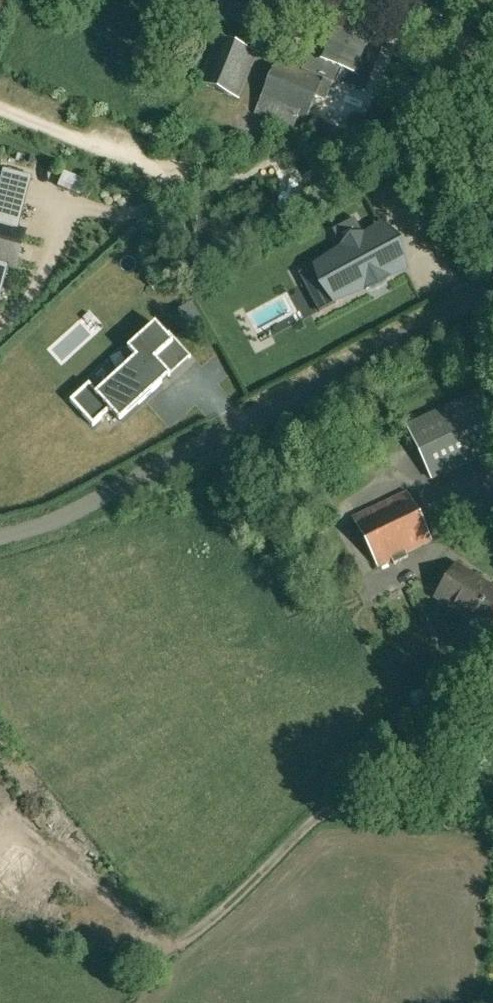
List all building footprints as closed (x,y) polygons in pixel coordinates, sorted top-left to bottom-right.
[(336,85),(338,80),(342,70),(359,76),(375,38),(376,37),(335,20),(318,60),(308,55),(302,70),(316,76),(316,78),(299,71),(289,67),(290,62),(284,59),(282,64),(277,62),(260,101),(298,118),(306,121),(315,98),(325,102),(332,83),(336,85)] [(198,83),(238,99),(257,53),(217,37),(198,83)] [(7,269),(8,266),(8,267),(18,231),(17,231),(18,228),(24,206),(31,178),(4,171),(0,186),(0,297),(7,269)] [(64,172),(58,187),(80,196),(87,181),(64,172)] [(402,263),(385,232),(364,243),(361,238),(344,247),(347,252),(318,268),(326,284),(327,284),(335,299),(343,295),(344,295),(364,284),(367,289),(370,288),(369,287),(380,282),(387,279),(384,273),(402,263)] [(306,288),(324,279),(318,268),(300,277),(306,288)] [(93,427),(110,411),(120,422),(139,405),(170,376),(155,360),(173,344),(166,336),(155,324),(141,338),(128,349),(134,356),(136,358),(97,393),(96,392),(89,385),(76,396),(70,402),(93,427)] [(407,426),(432,480),(492,451),(492,421),(479,391),(407,426)] [(377,567),(432,541),(407,492),(353,518),(377,567)] [(492,623),(492,589),(456,566),(440,592),(473,613),(466,623),(466,628),(480,636),(485,635),(491,625),(492,623)]
